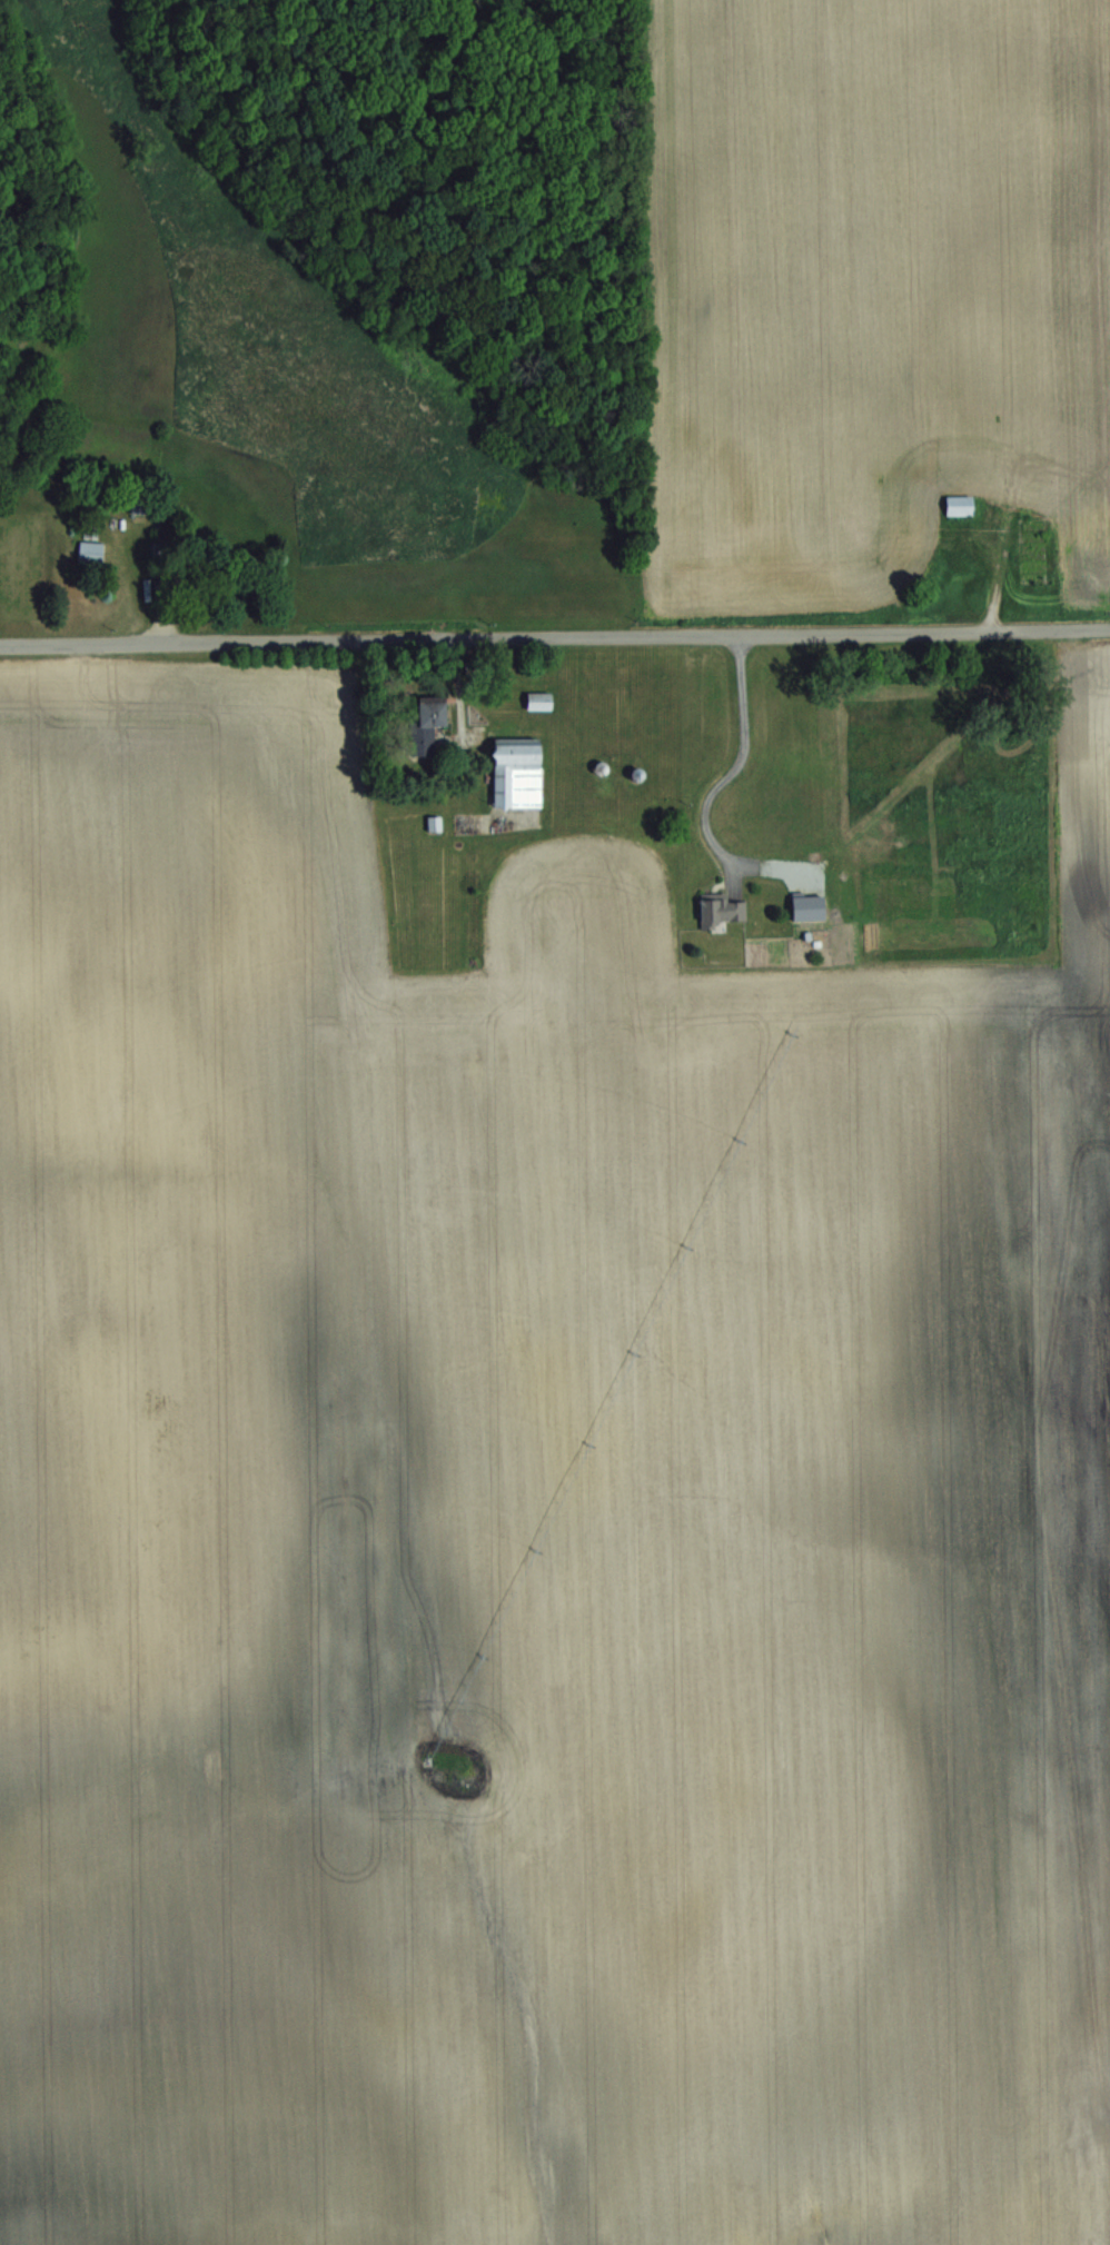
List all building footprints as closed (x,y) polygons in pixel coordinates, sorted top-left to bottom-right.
[(980,496),(952,496),(952,512),(980,512),(980,496)] [(107,563),(107,540),(82,540),(82,563),(107,563)] [(557,691),(532,691),(532,708),(557,708),(557,691)] [(453,726),(453,695),(419,694),(418,744),(438,744),(438,726),(453,726)] [(495,740),(495,807),(548,807),(548,740),(495,740)]
